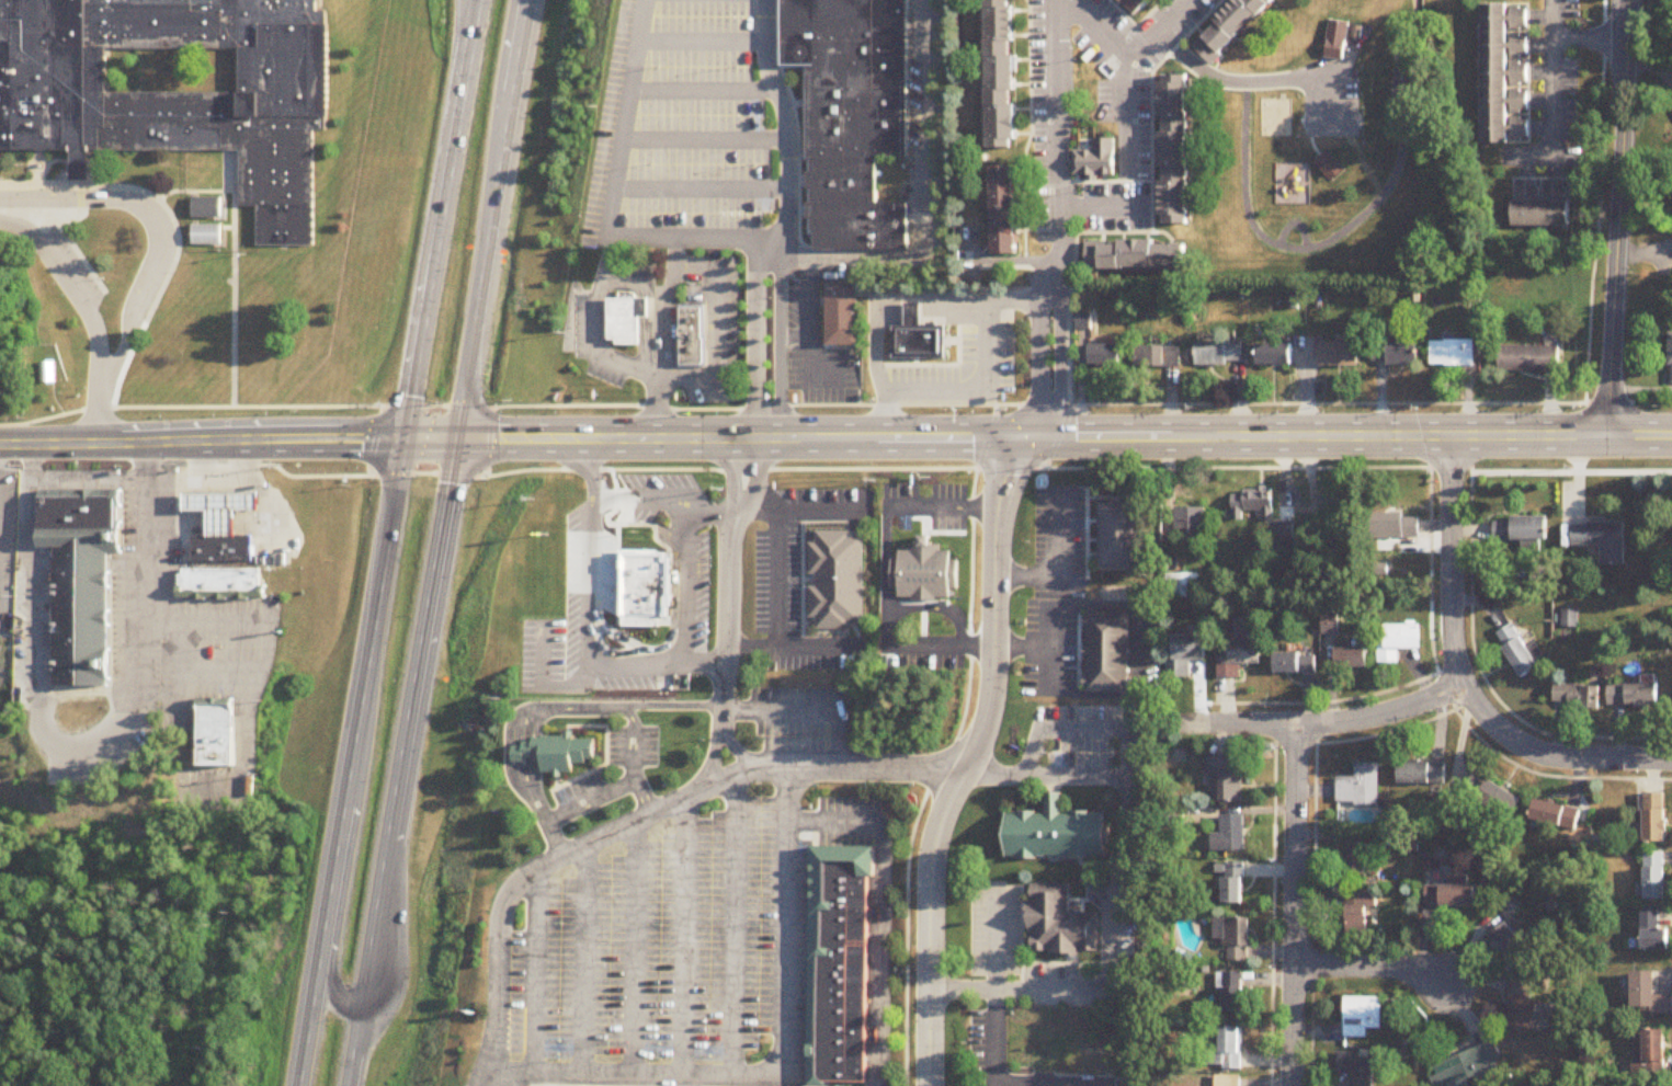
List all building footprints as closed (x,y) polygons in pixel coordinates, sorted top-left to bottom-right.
[(14,44),(0,43),(0,0),(318,0),(318,13),(328,13),(327,26),(330,27),(330,119),(327,119),(327,132),(314,132),(314,247),(258,247),(258,208),(240,208),(239,152),(149,151),(139,153),(0,153),(0,65),(14,65),(14,44)] [(784,66),(808,66),(809,156),(877,156),(905,155),(904,0),(783,0),(784,66)] [(987,147),(985,0),(1015,0),(1020,148),(987,147)] [(1139,15),(1124,0),(1154,0),(1139,15)] [(1190,43),(1234,0),(1278,0),(1213,64),(1190,43)] [(1482,144),(1481,0),(1513,0),(1513,142),(1482,144)] [(1325,60),(1345,62),(1349,24),(1328,22),(1325,60)] [(1162,218),(1160,71),(1194,71),(1191,218),(1162,218)] [(1070,134),(1070,172),(1115,173),(1116,133),(1070,134)] [(1346,173),(1329,154),(1316,165),(1333,184),(1346,173)] [(809,156),(809,235),(816,235),(816,249),(908,250),(908,202),(877,203),(877,156),(809,156)] [(1020,255),(1019,167),(986,167),(990,254),(1020,255)] [(190,213),(190,195),(220,195),(221,214),(190,213)] [(1509,196),(1508,230),(1571,230),(1571,198),(1509,196)] [(191,221),(220,221),(220,240),(191,240),(191,221)] [(1083,241),(1182,241),(1183,272),(1083,271),(1083,241)] [(822,278),(826,345),(857,341),(855,281),(822,278)] [(608,293),(610,338),(616,338),(617,342),(640,342),(639,294),(608,293)] [(678,301),(679,362),(703,362),(701,300),(678,301)] [(893,328),(893,361),(946,361),(946,327),(921,327),(921,306),(906,306),(906,328),(893,328)] [(1432,339),(1433,362),(1477,363),(1477,336),(1432,339)] [(1197,339),(1198,363),(1246,364),(1246,340),(1197,339)] [(1321,339),(1321,363),(1362,365),(1361,339),(1321,339)] [(1374,341),(1374,362),(1415,363),(1414,340),(1374,341)] [(1094,342),(1094,363),(1125,363),(1125,343),(1094,342)] [(1261,342),(1261,366),(1298,365),(1298,342),(1261,342)] [(1506,342),(1508,366),(1561,366),(1561,342),(1506,342)] [(1147,343),(1147,363),(1185,364),(1184,343),(1147,343)] [(55,384),(55,364),(42,364),(42,384),(55,384)] [(41,491),(41,545),(53,545),(112,545),(122,545),(121,490),(41,491)] [(211,535),(211,510),(187,510),(187,491),(262,490),(262,508),(238,510),(238,535),(211,535)] [(1275,492),(1233,492),(1233,512),(1265,512),(1265,517),(1275,517),(1275,492)] [(1101,498),(1101,564),(1144,565),(1142,496),(1101,498)] [(1207,508),(1176,508),(1176,531),(1207,531),(1207,508)] [(1381,516),(1381,539),(1421,539),(1421,516),(1381,516)] [(1540,552),(1540,543),(1548,543),(1548,518),(1512,517),(1512,522),(1493,522),(1493,541),(1523,541),(1523,552),(1540,552)] [(1275,523),(1275,545),(1295,545),(1295,523),(1275,523)] [(1626,565),(1626,524),(1572,523),(1572,546),(1603,546),(1602,565),(1626,565)] [(804,525),(804,622),(857,624),(858,525),(804,525)] [(238,535),(253,535),(253,562),(195,562),(195,535),(211,535),(238,535)] [(886,559),(886,586),(897,586),(897,595),(956,594),(956,583),(962,584),(960,558),(952,558),(951,547),(941,546),(940,540),(908,540),(909,549),(903,549),(903,558),(886,559)] [(618,544),(615,621),(659,622),(664,545),(618,544)] [(53,545),(56,682),(114,683),(112,545),(53,545)] [(179,596),(262,596),(262,569),(253,569),(194,568),(179,568),(179,596)] [(1168,574),(1168,598),(1200,598),(1200,574),(1168,574)] [(1081,606),(1082,693),(1134,694),(1133,606),(1081,606)] [(1324,615),(1324,634),(1340,634),(1340,615),(1324,615)] [(1524,679),(1542,668),(1514,624),(1497,635),(1524,679)] [(1388,626),(1388,642),(1379,642),(1379,665),(1400,665),(1400,650),(1424,649),(1423,625),(1388,626)] [(1173,636),(1174,678),(1191,678),(1191,661),(1208,660),(1207,635),(1173,636)] [(1219,657),(1219,679),(1241,678),(1241,665),(1263,665),(1263,640),(1226,641),(1226,657),(1219,657)] [(1337,648),(1337,670),(1369,670),(1369,647),(1337,648)] [(1276,674),(1317,674),(1317,654),(1276,654),(1276,674)] [(1602,686),(1555,686),(1555,709),(1602,709),(1602,686)] [(1609,686),(1609,707),(1661,707),(1661,686),(1609,686)] [(202,763),(203,701),(238,702),(238,764),(202,763)] [(511,732),(511,759),(531,761),(543,747),(543,766),(576,766),(595,753),(589,720),(543,719),(511,732)] [(1245,756),(1208,757),(1209,793),(1222,792),(1222,803),(1246,803),(1245,756)] [(1446,763),(1400,763),(1400,784),(1446,784),(1446,763)] [(1380,764),(1357,764),(1357,777),(1338,778),(1338,816),(1370,816),(1370,807),(1381,807),(1380,764)] [(1512,821),(1524,800),(1477,773),(1465,794),(1512,821)] [(1645,794),(1644,843),(1666,843),(1667,795),(1645,794)] [(1576,831),(1581,810),(1538,799),(1533,819),(1576,831)] [(1002,805),(1001,853),(1111,853),(1111,807),(1002,805)] [(1247,852),(1247,815),(1222,815),(1222,834),(1214,834),(1214,852),(1247,852)] [(1368,843),(1346,843),(1346,874),(1368,874),(1368,843)] [(812,846),(811,883),(867,887),(868,877),(875,877),(876,846),(812,846)] [(1667,853),(1646,853),(1646,900),(1667,900),(1667,853)] [(1245,904),(1245,864),(1224,864),(1224,904),(1245,904)] [(1478,886),(1466,885),(1466,877),(1450,876),(1449,885),(1426,885),(1425,906),(1477,907),(1478,886)] [(1028,880),(1027,949),(1093,951),(1096,905),(1070,905),(1069,879),(1028,880)] [(811,883),(867,887),(867,912),(811,911),(811,883)] [(1347,890),(1347,937),(1370,937),(1370,907),(1376,907),(1376,890),(1347,890)] [(1501,909),(1510,921),(1524,910),(1515,899),(1501,909)] [(811,911),(811,936),(867,938),(867,912),(811,911)] [(1642,951),(1670,951),(1670,930),(1660,930),(1660,912),(1642,912),(1642,951)] [(1251,919),(1223,919),(1223,946),(1251,946),(1251,919)] [(1526,948),(1506,924),(1490,938),(1510,962),(1526,948)] [(811,936),(811,967),(867,970),(867,938),(811,936)] [(811,967),(810,999),(865,1002),(867,970),(811,967)] [(1247,1014),(1247,973),(1224,973),(1224,1014),(1247,1014)] [(1634,1014),(1671,1014),(1671,997),(1657,997),(1657,973),(1634,973),(1634,1014)] [(1530,1035),(1544,991),(1514,981),(1508,1002),(1516,1005),(1508,1028),(1530,1035)] [(1383,998),(1345,998),(1345,1036),(1383,1036),(1383,998)] [(810,999),(809,1028),(866,1030),(865,1002),(810,999)] [(809,1028),(809,1058),(866,1056),(866,1030),(809,1028)] [(1243,1028),(1223,1028),(1223,1052),(1208,1052),(1208,1068),(1243,1068),(1243,1028)] [(1668,1031),(1646,1031),(1646,1075),(1668,1075),(1668,1031)] [(1470,1085),(1504,1074),(1494,1044),(1434,1066),(1438,1076),(1432,1078),(1435,1085),(1470,1085)] [(1338,1053),(1338,1073),(1353,1073),(1352,1085),(1375,1085),(1376,1054),(1338,1053)] [(808,1085),(827,1085),(827,1083),(865,1084),(866,1056),(809,1058),(808,1085)] [(1216,1076),(1216,1085),(1242,1085),(1242,1076),(1216,1076)]
